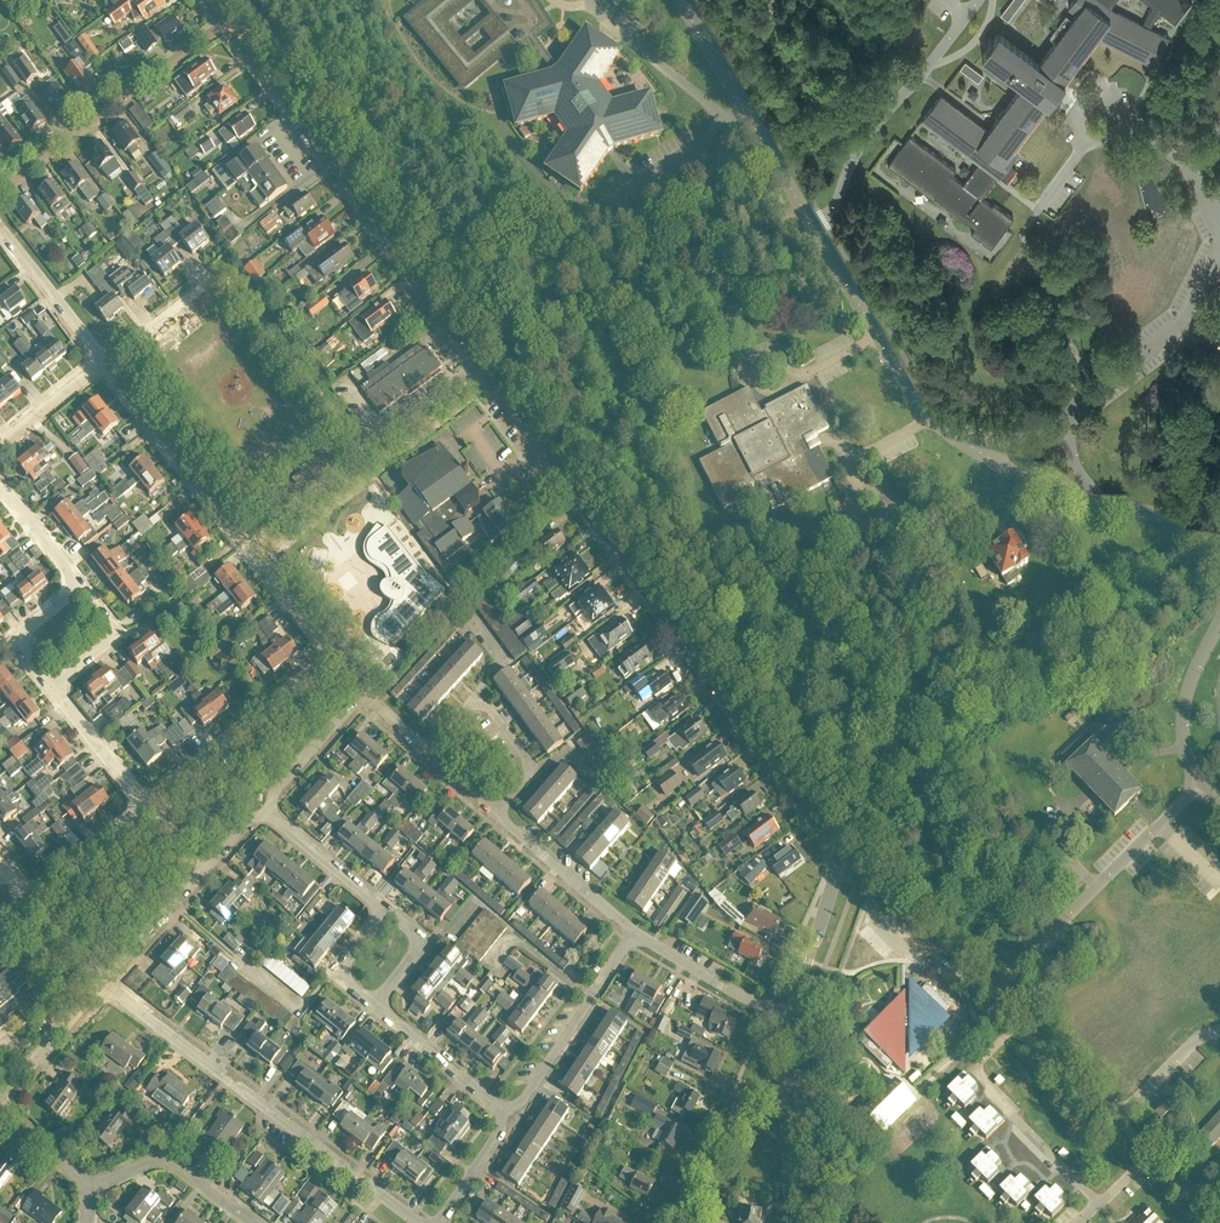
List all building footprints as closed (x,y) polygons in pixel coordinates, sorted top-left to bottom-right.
[(150,18),(151,19),(158,13),(158,12),(166,6),(161,0),(143,0),(136,5),(135,0),(133,0),(128,1),(107,16),(115,27),(133,14),(135,22),(144,20),(145,21),(150,18)] [(464,89),(512,49),(519,56),(529,48),(530,50),(532,52),(550,77),(520,86),(520,84),(501,89),(509,116),(514,115),(517,128),(552,118),(568,141),(548,170),(560,179),(558,181),(567,187),(569,185),(580,193),(608,153),(614,149),(661,136),(657,121),(659,120),(657,111),(654,112),(650,97),(615,107),(600,85),(620,55),(607,47),(609,44),(601,39),(599,41),(589,34),(587,32),(586,34),(559,72),(536,39),(544,34),(550,29),(548,25),(546,21),(543,17),(541,13),(538,9),(535,5),(532,1),(533,0),(434,0),(408,21),(419,34),(464,89)] [(964,185),(951,176),(956,170),(910,136),(888,165),(934,199),(936,197),(977,228),(973,234),(991,248),(1012,221),(1013,218),(999,208),(995,204),(993,207),(981,199),(998,177),(1000,178),(1018,153),(1012,149),(1047,103),(1049,105),(1065,84),(1062,82),(1097,36),(1156,66),(1169,40),(1159,34),(1149,28),(1162,12),(1176,23),(1192,2),(1189,0),(1146,0),(1154,6),(1150,12),(1148,16),(1143,25),(1119,12),(1112,7),(1117,0),(1076,0),(1070,7),(1079,13),(1062,34),(1039,65),(999,34),(998,33),(997,34),(982,54),(1023,86),(989,132),(941,95),(922,120),(980,163),(964,185)] [(1001,15),(1009,19),(1023,0),(1013,0),(1001,15)] [(158,46),(158,45),(164,41),(167,45),(184,33),(174,18),(157,30),(157,31),(152,36),(147,28),(138,35),(150,51),(158,46)] [(92,61),(100,55),(86,35),(77,41),(92,61)] [(124,44),(129,51),(136,46),(132,39),(124,44)] [(77,65),(65,74),(71,81),(82,97),(83,96),(83,97),(90,92),(90,91),(97,86),(91,77),(92,76),(88,71),(87,72),(87,71),(92,67),(75,45),(71,47),(70,47),(66,50),(77,65)] [(25,57),(17,62),(14,65),(27,84),(38,76),(25,57)] [(174,84),(186,101),(203,89),(201,86),(216,75),(206,61),(197,67),(196,66),(189,72),(189,73),(182,78),(182,79),(174,84)] [(978,83),(983,76),(965,62),(960,69),(978,83)] [(9,68),(2,73),(14,89),(21,84),(9,68)] [(54,80),(41,90),(47,98),(46,99),(58,116),(73,106),(54,80)] [(211,117),(217,112),(220,117),(238,104),(226,87),(208,100),(212,105),(206,109),(211,117)] [(46,123),(28,98),(22,103),(17,96),(7,103),(17,117),(19,116),(32,133),(46,123)] [(171,120),(175,126),(192,113),(187,106),(174,116),(174,117),(171,120)] [(144,114),(136,120),(145,132),(153,126),(144,114)] [(240,138),(241,140),(256,129),(246,116),(220,135),(228,147),(240,138)] [(4,148),(9,154),(22,144),(2,117),(0,119),(0,151),(4,148)] [(128,152),(133,158),(140,152),(136,146),(139,143),(127,126),(113,136),(126,153),(128,152)] [(196,144),(185,152),(190,159),(201,150),(206,156),(215,149),(207,138),(197,145),(196,144)] [(121,170),(114,161),(115,160),(103,144),(89,154),(101,170),(103,168),(111,178),(121,170)] [(257,149),(238,163),(229,170),(224,164),(212,173),(227,192),(238,184),(267,162),(257,149)] [(157,153),(148,160),(165,181),(174,175),(157,153)] [(248,193),(250,196),(277,176),(267,162),(238,184),(246,194),(248,193)] [(85,197),(90,204),(98,198),(88,184),(90,182),(77,165),(63,176),(67,182),(64,184),(72,194),(75,192),(76,193),(80,190),(85,197)] [(200,170),(192,177),(196,182),(203,176),(204,176),(200,170)] [(137,172),(125,181),(146,207),(154,202),(140,185),(144,182),(137,172)] [(261,210),(268,204),(288,189),(277,176),(250,196),(261,210)] [(70,205),(67,200),(54,182),(40,193),(50,208),(50,209),(56,216),(70,205)] [(195,183),(187,189),(192,195),(199,189),(195,183)] [(299,219),(315,207),(305,194),(283,210),(290,220),(296,215),(299,219)] [(106,195),(97,202),(106,214),(115,207),(106,195)] [(43,232),(49,227),(41,217),(42,216),(30,200),(16,209),(29,226),(35,221),(43,232)] [(215,220),(227,211),(218,200),(206,208),(215,220)] [(616,218),(611,209),(593,220),(598,229),(616,218)] [(132,230),(139,224),(129,212),(123,218),(132,230)] [(270,217),(260,225),(267,235),(278,227),(270,217)] [(941,218),(938,223),(943,227),(947,222),(941,218)] [(230,247),(241,238),(226,219),(218,225),(225,233),(221,236),(230,247)] [(298,249),(328,227),(327,226),(328,225),(324,220),(323,221),(322,219),(314,225),(312,225),(292,241),(293,243),(288,247),(293,254),(298,249)] [(82,231),(89,240),(98,234),(91,224),(82,231)] [(176,224),(165,233),(176,247),(182,242),(193,255),(209,243),(196,226),(185,235),(176,224)] [(298,249),(293,254),(293,255),(299,251),(305,258),(326,242),(326,241),(334,235),(328,227),(298,249)] [(143,245),(134,233),(125,239),(135,252),(143,245)] [(176,247),(165,233),(153,242),(162,253),(151,261),(165,278),(181,265),(170,251),(176,247)] [(345,247),(324,262),(320,257),(306,269),(310,275),(317,285),(330,275),(331,277),(334,277),(340,272),(341,269),(342,269),(341,267),(353,258),(345,247)] [(79,257),(72,262),(79,270),(86,265),(79,257)] [(267,275),(256,262),(244,271),(254,285),(267,275)] [(113,298),(119,294),(108,280),(98,267),(87,276),(107,301),(96,309),(107,323),(123,311),(113,298)] [(298,267),(288,275),(292,280),(302,273),(298,267)] [(140,275),(133,280),(123,268),(108,280),(119,294),(119,293),(124,299),(130,294),(135,301),(151,288),(140,275)] [(366,275),(337,297),(349,314),(362,305),(359,302),(376,289),(366,275)] [(6,309),(14,320),(23,314),(20,310),(27,304),(18,291),(4,302),(0,297),(0,313),(6,309)] [(329,305),(323,297),(307,310),(313,318),(329,305)] [(309,299),(300,305),(304,310),(313,303),(309,299)] [(361,320),(359,318),(349,325),(365,346),(375,338),(371,333),(379,328),(380,329),(388,323),(387,322),(395,316),(393,314),(395,313),(391,308),(389,309),(384,302),(361,320)] [(290,308),(279,317),(285,324),(296,315),(290,308)] [(32,311),(21,320),(26,326),(37,317),(32,311)] [(40,345),(40,346),(55,365),(66,355),(41,323),(35,328),(47,343),(42,347),(40,345)] [(17,352),(27,345),(28,344),(23,338),(22,339),(13,346),(17,352)] [(28,344),(27,345),(17,352),(27,365),(21,370),(32,383),(43,374),(28,355),(32,352),(33,351),(28,344)] [(314,356),(319,363),(332,351),(326,344),(314,356)] [(43,374),(55,365),(40,346),(33,351),(32,352),(28,355),(43,374)] [(420,346),(376,378),(373,374),(367,378),(370,382),(361,389),(380,415),(442,370),(428,350),(425,353),(420,346)] [(384,350),(361,367),(364,371),(388,354),(384,350)] [(1,370),(8,365),(0,355),(0,369),(1,370)] [(799,362),(802,368),(815,361),(812,355),(799,362)] [(8,401),(20,392),(9,379),(0,386),(0,391),(8,401)] [(772,511),(820,487),(834,479),(813,438),(829,429),(807,387),(760,411),(749,389),(702,414),(721,451),(699,463),(724,510),(762,491),(772,511)] [(8,401),(0,391),(0,408),(8,401)] [(72,442),(108,413),(98,401),(84,412),(84,413),(74,421),(80,430),(69,439),(72,442)] [(85,433),(94,426),(103,437),(118,426),(108,413),(72,442),(72,443),(78,439),(81,443),(88,437),(85,433)] [(418,536),(437,563),(441,569),(447,565),(446,563),(466,548),(463,544),(477,534),(465,518),(467,513),(477,506),(476,499),(469,489),(470,488),(440,446),(415,464),(403,470),(403,480),(411,491),(397,501),(416,527),(417,526),(422,533),(418,536)] [(40,447),(29,456),(52,485),(57,482),(52,475),(53,475),(44,465),(51,460),(40,447)] [(84,461),(89,467),(100,458),(95,452),(84,461)] [(81,478),(90,471),(78,455),(69,462),(81,478)] [(27,478),(30,476),(35,483),(40,479),(42,482),(35,487),(41,494),(52,485),(29,456),(17,465),(27,478)] [(92,472),(93,473),(104,464),(100,458),(89,467),(92,472)] [(123,496),(154,472),(145,459),(130,471),(136,479),(129,485),(126,481),(111,493),(117,501),(123,496)] [(104,464),(93,473),(97,479),(109,470),(104,464)] [(97,479),(93,473),(92,472),(78,482),(83,489),(97,479)] [(132,490),(140,484),(150,496),(164,484),(154,472),(123,496),(127,501),(135,495),(132,490)] [(54,486),(58,492),(66,487),(61,481),(54,486)] [(844,482),(839,484),(845,498),(851,495),(844,482)] [(84,502),(73,511),(68,504),(53,516),(58,523),(61,521),(65,526),(102,496),(98,490),(90,496),(92,499),(85,504),(84,502)] [(69,531),(66,533),(71,539),(74,537),(79,544),(92,534),(82,521),(92,514),(93,516),(111,502),(105,495),(102,496),(65,526),(69,531)] [(488,512),(478,519),(483,526),(480,528),(492,544),(516,526),(499,503),(488,512)] [(112,525),(124,515),(116,505),(111,508),(114,512),(107,518),(112,525)] [(138,532),(149,523),(144,516),(133,525),(138,532)] [(127,517),(115,527),(120,534),(132,524),(127,517)] [(185,541),(200,529),(190,517),(176,529),(185,541)] [(149,523),(138,532),(142,537),(153,528),(149,523)] [(367,547),(367,551),(368,555),(370,558),(372,560),(375,563),(378,564),(381,565),(385,569),(388,571),(384,575),(385,576),(387,578),(387,580),(388,583),(388,584),(385,584),(383,586),(382,587),(381,589),(381,591),(381,592),(382,594),(384,596),(387,599),(388,600),(391,602),(394,603),(395,603),(396,604),(395,606),(393,610),(391,612),(387,614),(385,616),(382,618),(381,622),(379,625),(379,627),(379,629),(379,631),(378,633),(380,635),(389,643),(394,647),(445,592),(431,579),(429,580),(425,576),(425,575),(387,526),(376,535),(373,537),(371,540),(368,544),(367,547)] [(0,561),(10,554),(3,545),(10,540),(1,528),(0,529),(0,560),(0,561)] [(181,555),(191,548),(195,553),(192,556),(199,566),(210,557),(203,548),(210,542),(200,529),(185,541),(186,542),(177,548),(162,559),(163,560),(164,559),(166,563),(179,553),(181,555)] [(555,553),(566,545),(565,544),(565,542),(562,539),(561,539),(556,533),(547,540),(546,539),(539,545),(539,546),(528,554),(534,562),(545,554),(548,558),(551,557),(553,557),(555,555),(555,553)] [(97,557),(92,561),(90,562),(95,569),(98,567),(102,572),(135,546),(143,540),(141,536),(121,550),(121,549),(110,557),(105,551),(101,546),(93,552),(97,557)] [(1017,572),(1029,565),(1021,552),(1027,549),(1019,536),(1014,539),(1013,538),(1002,545),(1003,546),(989,554),(1003,579),(1004,579),(1009,587),(1022,579),(1017,572)] [(504,542),(493,554),(501,562),(512,550),(504,542)] [(160,556),(162,559),(177,548),(173,544),(166,550),(167,551),(160,556)] [(102,572),(111,584),(123,574),(119,567),(129,560),(128,558),(134,554),(134,553),(138,550),(135,546),(102,572)] [(9,558),(14,565),(23,557),(18,551),(9,558)] [(38,574),(32,579),(25,570),(31,565),(25,557),(13,566),(37,596),(48,587),(38,574)] [(553,574),(557,580),(553,583),(551,581),(543,586),(549,593),(561,585),(584,568),(576,557),(553,574)] [(507,582),(517,570),(511,565),(501,576),(507,582)] [(37,596),(13,566),(9,569),(17,579),(16,580),(22,587),(15,593),(25,606),(37,596)] [(139,573),(129,581),(123,574),(111,584),(119,595),(149,571),(146,568),(139,573)] [(212,615),(215,612),(247,588),(231,568),(216,579),(227,594),(207,609),(212,615)] [(563,588),(556,593),(551,597),(556,603),(559,601),(560,601),(569,595),(592,579),(584,568),(561,585),(563,588)] [(149,571),(119,595),(128,606),(141,596),(137,590),(147,583),(146,582),(153,576),(149,571)] [(196,583),(184,592),(188,598),(211,581),(206,575),(196,583)] [(191,576),(178,585),(184,592),(196,583),(191,576)] [(534,581),(521,591),(526,598),(539,588),(534,581)] [(227,613),(237,606),(242,612),(256,600),(247,588),(215,612),(219,617),(226,611),(227,613)] [(582,613),(584,616),(607,599),(599,588),(576,605),(576,606),(570,611),(575,618),(582,613)] [(473,606),(477,612),(489,603),(485,597),(473,606)] [(607,599),(584,616),(586,619),(579,624),(585,631),(592,626),(592,627),(615,610),(607,599)] [(178,601),(150,623),(155,630),(166,622),(169,625),(186,611),(178,601)] [(477,612),(482,617),(494,608),(489,603),(477,612)] [(482,617),(486,623),(498,614),(494,608),(482,617)] [(515,618),(510,612),(503,618),(507,624),(515,618)] [(486,623),(490,628),(502,619),(498,614),(486,623)] [(533,629),(521,615),(508,625),(520,640),(533,629)] [(300,654),(288,639),(281,644),(274,635),(280,630),(270,618),(258,627),(287,665),(300,654)] [(502,619),(490,628),(494,634),(506,625),(502,619)] [(608,654),(633,636),(626,627),(626,625),(624,622),(622,622),(621,620),(597,639),(608,654)] [(494,634),(498,639),(510,630),(506,625),(494,634)] [(258,626),(253,629),(264,644),(262,645),(269,654),(263,659),(260,656),(253,662),(264,677),(272,671),(274,674),(287,665),(258,627),(258,626)] [(452,628),(441,640),(446,644),(457,633),(452,628)] [(533,652),(551,639),(545,631),(538,636),(533,629),(522,638),(533,652)] [(498,639),(502,645),(514,636),(510,630),(498,639)] [(138,643),(158,667),(172,656),(161,642),(158,644),(149,633),(138,643)] [(218,647),(222,652),(227,649),(231,646),(239,640),(234,634),(218,647)] [(502,645),(507,650),(519,641),(514,636),(502,645)] [(560,645),(566,652),(579,643),(573,636),(560,645)] [(431,651),(436,655),(446,644),(441,640),(431,651)] [(507,650),(511,656),(523,647),(519,641),(507,650)] [(158,667),(138,643),(126,652),(138,666),(144,661),(152,672),(158,667)] [(458,655),(473,668),(483,657),(468,644),(458,655)] [(231,664),(222,652),(221,653),(216,645),(206,653),(211,661),(216,657),(224,669),(231,664)] [(234,651),(231,646),(227,649),(222,652),(231,664),(237,660),(232,653),(234,651)] [(618,663),(623,669),(619,672),(625,680),(629,677),(643,667),(652,661),(651,659),(651,658),(649,654),(647,654),(641,646),(618,663)] [(527,652),(523,647),(511,656),(515,661),(527,652)] [(421,662),(426,667),(436,655),(431,651),(421,662)] [(458,655),(448,666),(463,679),(473,668),(458,655)] [(530,675),(536,671),(527,658),(521,663),(530,675)] [(554,680),(569,668),(561,658),(546,670),(554,680)] [(411,673),(416,678),(426,667),(421,662),(411,673)] [(141,676),(132,663),(124,669),(134,682),(141,676)] [(448,666),(438,677),(453,691),(463,679),(448,666)] [(105,668),(94,677),(111,699),(122,690),(124,692),(129,687),(120,675),(114,679),(105,668)] [(14,682),(4,670),(0,673),(0,693),(14,682)] [(503,695),(519,684),(510,671),(494,683),(503,695)] [(530,675),(539,687),(545,683),(536,671),(530,675)] [(401,684),(406,689),(416,678),(411,673),(401,684)] [(646,685),(644,682),(643,680),(641,677),(624,690),(626,693),(632,689),(643,703),(654,696),(655,698),(671,686),(670,684),(670,682),(667,680),(666,679),(661,673),(646,685)] [(94,677),(82,686),(88,694),(85,697),(92,705),(103,699),(108,706),(103,711),(111,722),(122,714),(94,677)] [(438,677),(428,688),(443,702),(453,691),(438,677)] [(181,678),(175,683),(180,690),(187,685),(181,678)] [(568,679),(563,683),(569,690),(574,686),(568,679)] [(1,693),(10,703),(23,693),(14,682),(0,693),(0,694),(1,693)] [(199,695),(203,692),(197,683),(192,687),(199,695)] [(539,687),(548,700),(554,695),(545,683),(539,687)] [(406,689),(401,684),(390,695),(396,700),(406,689)] [(519,684),(503,695),(512,708),(528,696),(519,684)] [(564,698),(571,709),(587,697),(579,686),(564,698)] [(193,698),(200,708),(193,713),(188,707),(181,712),(193,727),(199,722),(205,729),(217,719),(206,704),(199,695),(192,687),(188,690),(194,698),(193,698)] [(428,688),(418,700),(433,713),(443,702),(428,688)] [(31,704),(23,693),(10,703),(14,708),(4,715),(6,718),(0,723),(0,724),(2,727),(31,704)] [(218,694),(206,704),(217,719),(230,709),(218,694)] [(548,700),(557,712),(563,708),(554,695),(548,700)] [(528,696),(512,708),(521,720),(537,708),(528,696)] [(142,707),(146,712),(158,702),(154,697),(142,707)] [(651,717),(660,728),(670,721),(672,723),(673,722),(674,723),(679,718),(679,717),(689,710),(679,698),(660,712),(656,706),(648,712),(651,717)] [(126,700),(118,706),(126,716),(134,709),(126,700)] [(423,724),(433,713),(418,700),(408,711),(423,724)] [(15,729),(24,721),(28,726),(41,716),(31,704),(2,727),(4,729),(6,732),(13,726),(15,729)] [(537,708),(521,720),(530,732),(546,720),(537,708)] [(557,712),(566,724),(572,720),(563,708),(557,712)] [(1072,713),(1065,720),(1069,724),(1076,717),(1072,713)] [(126,733),(129,730),(136,724),(130,716),(119,724),(126,733)] [(1115,818),(1142,793),(1130,780),(1127,782),(1103,756),(1105,754),(1101,749),(1120,730),(1106,716),(1063,757),(1069,764),(1066,767),(1078,780),(1081,777),(1105,802),(1102,805),(1115,818)] [(546,720),(530,732),(539,744),(555,733),(546,720)] [(581,731),(572,720),(566,724),(575,736),(581,731)] [(697,742),(706,734),(705,732),(706,732),(702,726),(700,725),(696,721),(667,742),(675,753),(680,750),(682,753),(691,746),(692,747),(698,743),(697,742)] [(148,738),(143,732),(136,724),(129,730),(135,738),(128,744),(138,756),(167,733),(162,727),(148,738)] [(167,733),(138,756),(148,769),(163,757),(158,751),(166,744),(165,742),(168,741),(172,747),(184,739),(175,727),(167,733)] [(0,732),(0,738),(4,744),(11,739),(6,732),(4,729),(0,732)] [(564,745),(555,733),(539,744),(548,757),(564,745)] [(28,775),(65,746),(56,734),(43,745),(36,750),(41,757),(39,759),(40,760),(33,765),(35,768),(27,774),(28,775)] [(354,772),(376,747),(363,736),(352,749),(360,755),(355,761),(356,762),(350,769),(354,772)] [(581,750),(593,742),(589,736),(577,744),(581,750)] [(11,755),(23,746),(16,737),(4,747),(11,755)] [(593,742),(581,750),(586,756),(597,747),(593,742)] [(660,753),(654,744),(643,752),(650,761),(660,753)] [(602,745),(598,748),(602,753),(603,755),(607,752),(602,745)] [(717,766),(726,759),(716,745),(690,765),(700,778),(711,770),(713,770),(717,767),(717,766)] [(29,753),(23,746),(11,755),(17,763),(29,753)] [(31,779),(39,773),(45,768),(47,770),(57,762),(61,768),(74,758),(65,746),(28,775),(31,779)] [(366,771),(371,765),(377,771),(388,758),(376,747),(354,772),(358,776),(365,769),(366,771)] [(586,756),(590,762),(602,753),(598,748),(597,747),(586,756)] [(602,753),(590,762),(594,768),(606,759),(603,755),(602,753)] [(336,755),(330,761),(336,766),(342,760),(336,755)] [(7,773),(17,765),(13,759),(2,767),(7,773)] [(606,759),(594,768),(599,774),(610,765),(606,759)] [(677,759),(661,771),(664,776),(680,764),(677,759)] [(17,765),(7,773),(11,778),(22,770),(17,765)] [(67,774),(78,788),(84,783),(89,779),(79,765),(67,774)] [(610,765),(599,774),(603,780),(615,771),(610,765)] [(554,778),(568,791),(579,780),(564,767),(554,778)] [(392,783),(404,794),(415,781),(403,770),(392,783)] [(728,796),(729,796),(745,784),(735,770),(718,782),(718,783),(712,787),(722,801),(728,796)] [(666,798),(682,786),(671,772),(655,784),(666,798)] [(80,816),(85,822),(87,825),(94,819),(92,816),(97,812),(86,797),(78,788),(67,774),(61,780),(69,784),(73,790),(71,792),(79,802),(74,807),(70,803),(63,808),(73,822),(80,816)] [(322,782),(311,794),(324,806),(329,811),(337,818),(341,813),(334,806),(335,805),(329,800),(335,793),(336,792),(340,788),(329,778),(324,783),(322,782)] [(554,778),(544,790),(558,803),(568,791),(554,778)] [(50,779),(38,788),(42,794),(54,785),(50,779)] [(427,792),(415,781),(404,794),(399,799),(393,806),(397,811),(404,803),(407,803),(413,809),(416,805),(427,792)] [(359,787),(369,796),(374,791),(364,782),(359,787)] [(86,797),(97,812),(110,802),(98,787),(92,793),(84,783),(78,788),(86,797)] [(638,794),(632,786),(628,790),(634,798),(638,794)] [(359,787),(355,791),(365,800),(369,796),(359,787)] [(699,789),(685,799),(692,809),(706,798),(699,789)] [(15,797),(12,792),(5,797),(0,790),(0,809),(15,797)] [(544,790),(533,801),(548,814),(558,803),(544,790)] [(589,790),(580,801),(585,806),(595,795),(589,790)] [(355,791),(351,796),(360,803),(362,801),(363,803),(365,800),(355,791)] [(311,794),(301,806),(304,809),(306,811),(309,814),(313,818),(318,812),(336,829),(342,822),(337,818),(329,811),(324,806),(311,794)] [(732,823),(737,820),(743,815),(748,822),(756,816),(753,813),(762,807),(752,794),(730,810),(732,812),(727,816),(732,823)] [(0,809),(0,819),(4,824),(12,817),(14,820),(23,813),(16,805),(22,801),(17,795),(15,797),(0,809)] [(37,810),(48,801),(44,795),(32,804),(37,810)] [(355,809),(360,803),(351,796),(347,801),(355,809)] [(393,806),(399,799),(395,796),(389,803),(386,800),(376,811),(383,817),(392,806),(393,806)] [(598,798),(588,809),(594,814),(604,802),(598,798)] [(680,809),(688,803),(685,800),(677,805),(680,809)] [(53,806),(48,801),(37,810),(41,816),(53,806)] [(538,826),(548,814),(533,801),(523,813),(538,826)] [(580,801),(570,813),(575,818),(585,806),(580,801)] [(557,810),(563,815),(566,812),(561,806),(557,810)] [(644,823),(651,814),(644,807),(636,817),(644,823)] [(588,809),(578,821),(584,825),(594,814),(588,809)] [(435,829),(439,824),(451,835),(462,822),(449,811),(443,819),(438,814),(429,824),(435,829)] [(58,813),(52,818),(57,825),(58,824),(63,820),(58,813)] [(570,813),(559,825),(565,829),(575,818),(570,813)] [(605,824),(620,837),(630,826),(615,813),(605,824)] [(716,813),(703,823),(710,833),(724,823),(716,813)] [(364,830),(374,817),(370,814),(360,826),(364,830)] [(374,817),(364,830),(360,835),(350,848),(361,857),(372,844),(365,839),(379,821),(374,817)] [(769,839),(779,832),(769,818),(745,836),(755,850),(764,843),(765,844),(770,841),(769,839)] [(402,834),(410,825),(405,821),(397,830),(402,834)] [(578,821),(568,832),(573,837),(584,825),(578,821)] [(16,839),(25,850),(38,840),(48,831),(44,826),(40,830),(33,822),(27,827),(29,828),(16,839)] [(462,822),(451,835),(463,846),(475,833),(462,822)] [(57,825),(51,829),(61,841),(67,836),(58,824),(57,825)] [(605,824),(595,836),(610,849),(620,837),(605,824)] [(350,848),(360,835),(348,825),(338,838),(350,848)] [(410,825),(402,834),(407,838),(415,829),(410,825)] [(554,841),(565,829),(559,825),(549,836),(554,841)] [(692,831),(698,839),(705,834),(699,826),(692,831)] [(415,829),(407,838),(411,842),(419,833),(415,829)] [(393,831),(388,838),(398,846),(403,839),(393,831)] [(563,848),(573,837),(568,832),(558,844),(563,848)] [(424,837),(419,833),(411,842),(416,846),(424,837)] [(718,848),(726,859),(742,846),(734,835),(718,848)] [(595,836),(585,847),(600,860),(610,849),(595,836)] [(393,852),(398,846),(388,838),(383,844),(393,852)] [(47,852),(38,840),(25,850),(34,862),(47,852)] [(450,843),(446,840),(440,848),(444,851),(450,843)] [(485,869),(498,854),(486,843),(473,858),(485,869)] [(372,844),(361,857),(372,866),(383,853),(372,844)] [(267,870),(279,856),(267,846),(255,860),(267,870)] [(589,872),(600,860),(585,847),(575,859),(589,872)] [(791,869),(801,862),(799,860),(799,858),(797,855),(794,854),(791,849),(769,865),(779,878),(785,874),(788,874),(791,871),(791,869)] [(395,863),(383,853),(372,866),(384,876),(395,863)] [(652,865),(669,877),(678,864),(661,853),(652,865)] [(498,854),(485,869),(497,879),(510,864),(498,854)] [(279,856),(267,870),(280,880),(291,866),(279,856)] [(686,856),(682,858),(687,865),(690,862),(686,856)] [(750,887),(768,868),(758,858),(750,867),(747,864),(738,873),(741,876),(739,877),(750,887)] [(427,860),(422,866),(432,874),(437,868),(427,860)] [(510,864),(497,879),(509,890),(522,874),(510,864)] [(652,865),(644,878),(660,889),(669,877),(652,865)] [(291,866),(280,880),(291,890),(303,875),(291,866)] [(422,866),(413,878),(406,872),(395,885),(407,894),(422,876),(427,880),(432,874),(422,866)] [(467,888),(471,882),(460,872),(455,878),(467,888)] [(532,883),(522,874),(509,890),(519,898),(532,883)] [(291,890),(283,900),(287,904),(296,894),(304,900),(315,886),(303,875),(291,890)] [(251,876),(248,879),(255,885),(257,882),(251,876)] [(418,904),(429,891),(422,886),(427,880),(422,876),(407,894),(418,904)] [(644,878),(635,890),(652,901),(660,889),(644,878)] [(684,886),(694,893),(700,885),(689,878),(684,886)] [(248,879),(241,888),(237,885),(234,889),(230,886),(221,897),(239,913),(253,898),(252,898),(259,891),(260,892),(261,891),(255,885),(248,879)] [(430,913),(455,883),(450,879),(435,897),(429,891),(418,904),(430,913)] [(257,882),(255,885),(261,891),(264,888),(257,882)] [(478,898),(483,892),(471,882),(467,888),(478,898)] [(456,904),(449,899),(459,887),(455,883),(430,913),(441,923),(445,918),(450,923),(460,911),(454,906),(456,904)] [(679,887),(670,899),(671,900),(676,903),(685,891),(679,887)] [(643,914),(652,901),(635,890),(627,903),(643,914)] [(490,907),(494,902),(483,892),(478,898),(490,907)] [(540,917),(553,902),(541,892),(529,907),(540,917)] [(279,905),(283,900),(275,894),(271,899),(279,905)] [(695,920),(707,903),(696,895),(684,912),(695,920)] [(229,923),(239,913),(221,897),(211,908),(214,911),(211,915),(223,926),(227,922),(229,923)] [(311,906),(315,909),(321,902),(317,899),(311,906)] [(670,899),(662,912),(668,916),(676,903),(671,900),(670,899)] [(283,900),(279,905),(286,912),(290,907),(287,904),(283,900)] [(494,902),(490,907),(501,917),(506,912),(494,902)] [(553,902),(540,917),(552,927),(565,912),(553,902)] [(721,910),(741,926),(742,927),(746,922),(737,915),(738,913),(726,904),(721,910)] [(310,916),(315,909),(311,906),(306,913),(310,916)] [(775,935),(780,923),(770,918),(771,916),(753,907),(745,923),(763,931),(764,929),(775,935)] [(327,918),(345,934),(355,921),(341,910),(335,917),(331,913),(327,918)] [(481,916),(492,926),(496,920),(485,911),(481,916)] [(565,912),(552,927),(563,937),(576,922),(565,912)] [(659,929),(668,916),(662,912),(653,925),(659,929)] [(297,923),(284,913),(276,924),(289,933),(287,935),(288,935),(292,930),(297,923)] [(487,931),(492,926),(481,916),(476,922),(487,931)] [(345,934),(327,918),(323,923),(327,927),(321,934),(336,946),(345,934)] [(496,920),(492,926),(503,935),(507,930),(496,920)] [(471,928),(483,937),(487,931),(476,922),(471,928)] [(511,927),(523,937),(527,932),(516,922),(511,927)] [(588,932),(576,922),(563,937),(575,947),(588,932)] [(297,923),(292,930),(296,933),(301,926),(297,923)] [(492,926),(487,931),(498,940),(503,935),(492,926)] [(467,933),(478,943),(483,937),(471,928),(467,933)] [(487,931),(483,937),(494,946),(498,940),(487,931)] [(539,942),(527,932),(523,937),(534,947),(539,942)] [(462,939),(474,948),(478,943),(467,933),(462,939)] [(326,958),(336,946),(321,934),(311,946),(326,958)] [(229,935),(223,942),(236,953),(246,941),(240,936),(235,941),(229,935)] [(761,956),(765,949),(753,943),(752,941),(748,941),(736,935),(729,949),(739,954),(738,955),(757,965),(758,963),(760,962),(762,958),(761,956)] [(483,937),(478,943),(489,952),(494,946),(483,937)] [(585,938),(580,944),(588,951),(592,945),(585,938)] [(181,940),(171,951),(185,963),(190,958),(192,960),(202,950),(189,939),(185,944),(181,940)] [(468,955),(474,948),(462,939),(457,945),(468,955)] [(551,952),(539,942),(534,947),(546,957),(551,952)] [(211,943),(207,947),(211,951),(215,948),(215,947),(211,943)] [(478,943),(474,948),(485,957),(489,952),(478,943)] [(311,946),(301,959),(298,955),(293,960),(303,970),(308,964),(316,970),(326,958),(311,946)] [(211,951),(210,953),(217,960),(222,954),(215,948),(211,951)] [(468,975),(462,970),(467,964),(462,960),(463,959),(450,948),(440,960),(453,971),(458,975),(454,979),(460,985),(468,975)] [(485,957),(474,948),(468,955),(479,964),(485,957)] [(163,964),(152,977),(167,990),(189,967),(185,963),(171,951),(161,962),(163,964)] [(546,957),(558,967),(562,962),(551,952),(546,957)] [(265,968),(273,957),(268,953),(259,964),(265,968)] [(270,972),(278,962),(273,957),(265,968),(270,972)] [(516,976),(522,968),(509,958),(503,966),(516,976)] [(440,960),(431,971),(444,982),(453,971),(440,960)] [(562,962),(558,967),(563,972),(569,965),(564,960),(562,962)] [(275,977),(284,966),(278,962),(270,972),(275,977)] [(284,966),(275,977),(281,981),(289,970),(284,966)] [(225,984),(234,972),(228,967),(219,979),(225,984)] [(286,985),(295,975),(289,970),(281,981),(286,985)] [(8,1024),(4,1020),(17,1010),(30,1026),(44,1014),(31,998),(30,998),(27,995),(23,991),(25,989),(10,971),(0,980),(0,1030),(8,1024)] [(431,971),(421,982),(434,993),(444,982),(431,971)] [(521,971),(517,976),(529,985),(535,989),(549,1000),(558,988),(544,977),(539,984),(521,971)] [(234,972),(225,984),(231,988),(240,976),(234,972)] [(640,997),(649,982),(636,974),(627,989),(640,997)] [(291,990),(300,979),(295,975),(286,985),(291,990)] [(468,975),(460,985),(466,990),(471,985),(474,981),(468,975)] [(240,976),(231,988),(237,993),(246,981),(240,976)] [(529,985),(517,976),(513,981),(525,989),(529,985)] [(297,994),(305,984),(300,979),(291,990),(297,994)] [(487,980),(481,987),(478,992),(483,996),(493,985),(487,980)] [(246,981),(237,993),(243,998),(252,986),(246,981)] [(478,992),(481,987),(474,981),(471,985),(478,992)] [(949,1007),(927,985),(920,992),(909,981),(909,1002),(904,1008),(904,998),(866,1036),(871,1041),(864,1048),(887,1070),(893,1064),(904,1075),(904,1053),(910,1047),(910,1057),(948,1019),(943,1014),(949,1007)] [(412,994),(419,999),(414,1006),(425,1016),(431,1008),(429,1006),(434,1000),(442,1006),(449,998),(443,993),(440,997),(434,993),(421,982),(412,994)] [(662,990),(649,982),(640,997),(636,1003),(641,1006),(645,1000),(653,1005),(649,1011),(656,1015),(664,1001),(657,997),(662,990)] [(305,984),(297,994),(302,998),(311,988),(305,984)] [(252,986),(243,998),(247,1001),(249,1002),(258,990),(252,986)] [(212,995),(207,991),(203,987),(192,1000),(201,1008),(199,1011),(199,1012),(198,1014),(203,1018),(206,1017),(210,1020),(221,1007),(210,998),(212,995)] [(184,989),(176,999),(183,1005),(192,995),(184,989)] [(526,1001),(540,1011),(549,1000),(535,989),(526,1001)] [(258,990),(249,1002),(253,1006),(255,1007),(264,995),(258,990)] [(490,992),(488,995),(497,1002),(499,999),(490,992)] [(502,1009),(509,999),(503,994),(499,999),(497,1002),(496,1004),(502,1009)] [(264,995),(255,1007),(261,1012),(270,999),(264,995)] [(464,997),(457,1007),(464,1013),(472,1003),(464,997)] [(456,1004),(449,998),(442,1006),(448,1012),(456,1004)] [(512,1009),(517,1013),(531,1023),(540,1011),(526,1001),(523,998),(518,1005),(516,1003),(512,1009)] [(270,999),(261,1012),(267,1016),(276,1004),(270,999)] [(509,999),(502,1009),(508,1014),(512,1009),(516,1003),(509,999)] [(631,1000),(627,1007),(637,1013),(642,1006),(641,1006),(636,1003),(631,1000)] [(256,1008),(255,1007),(253,1006),(249,1002),(247,1001),(243,1007),(252,1014),(256,1008)] [(713,1034),(716,1036),(728,1041),(735,1024),(725,1020),(726,1017),(717,1014),(719,1006),(705,1001),(698,1017),(711,1022),(710,1025),(710,1026),(710,1028),(710,1029),(710,1030),(711,1032),(712,1034),(713,1034)] [(318,1017),(329,1026),(340,1013),(329,1003),(326,1007),(321,1003),(311,1016),(316,1020),(318,1017)] [(276,1004),(267,1016),(273,1021),(282,1009),(276,1004)] [(232,1015),(221,1007),(210,1020),(222,1029),(224,1026),(229,1029),(239,1015),(234,1012),(232,1015)] [(637,1013),(627,1007),(625,1009),(623,1013),(622,1013),(633,1020),(637,1013)] [(282,1009),(273,1021),(279,1025),(288,1013),(282,1009)] [(474,1015),(484,1023),(488,1017),(479,1009),(474,1015)] [(288,1013),(279,1025),(285,1030),(294,1018),(288,1013)] [(340,1013),(329,1026),(340,1035),(337,1038),(342,1042),(352,1029),(349,1026),(352,1022),(340,1013)] [(531,1023),(517,1013),(508,1024),(522,1034),(531,1023)] [(602,1026),(619,1037),(627,1025),(610,1013),(602,1026)] [(479,1029),(484,1023),(474,1015),(469,1022),(479,1029)] [(300,1022),(294,1018),(285,1030),(291,1034),(300,1022)] [(661,1018),(654,1030),(664,1035),(670,1022),(661,1018)] [(459,1044),(469,1031),(458,1021),(447,1034),(459,1044)] [(259,1036),(261,1033),(267,1025),(262,1022),(257,1028),(251,1023),(240,1037),(246,1042),(250,1046),(248,1049),(259,1058),(270,1044),(259,1036)] [(602,1026),(593,1039),(610,1050),(619,1037),(602,1026)] [(496,1034),(506,1042),(512,1035),(502,1027),(496,1034)] [(705,1031),(696,1027),(693,1033),(703,1038),(705,1031)] [(469,1031),(459,1044),(470,1053),(481,1040),(469,1031)] [(630,1045),(637,1049),(644,1035),(638,1031),(630,1045)] [(502,1048),(506,1042),(496,1034),(492,1039),(502,1048)] [(370,1059),(381,1046),(370,1036),(366,1040),(362,1037),(351,1050),(356,1054),(367,1062),(370,1059)] [(137,1071),(146,1059),(139,1053),(137,1055),(114,1037),(102,1052),(126,1071),(130,1066),(137,1071)] [(593,1039),(585,1051),(602,1062),(610,1050),(593,1039)] [(481,1040),(470,1053),(481,1062),(492,1049),(481,1040)] [(720,1058),(709,1052),(710,1049),(695,1042),(692,1041),(681,1063),(699,1072),(700,1068),(712,1074),(720,1058)] [(343,1050),(335,1043),(322,1058),(330,1065),(343,1050)] [(281,1053),(270,1044),(259,1058),(271,1067),(274,1063),(278,1067),(289,1053),(283,1049),(281,1053)] [(630,1062),(637,1049),(630,1045),(624,1059),(630,1062)] [(381,1046),(370,1059),(367,1062),(376,1070),(378,1071),(382,1075),(393,1062),(389,1059),(392,1055),(381,1046)] [(504,1059),(492,1049),(481,1062),(493,1072),(504,1059)] [(585,1051),(577,1064),(594,1075),(602,1062),(585,1051)] [(347,1066),(337,1058),(331,1065),(341,1074),(347,1066)] [(624,1059),(617,1072),(623,1075),(630,1062),(624,1059)] [(664,1060),(655,1073),(665,1079),(673,1066),(664,1060)] [(319,1082),(313,1077),(316,1074),(300,1061),(289,1075),(299,1083),(296,1087),(308,1096),(319,1082)] [(577,1064),(568,1076),(585,1087),(594,1075),(577,1064)] [(403,1069),(396,1078),(392,1074),(383,1084),(393,1092),(397,1087),(407,1096),(410,1092),(421,1078),(410,1069),(407,1073),(403,1069)] [(139,1071),(126,1087),(132,1092),(146,1077),(139,1071)] [(617,1072),(610,1085),(616,1089),(623,1075),(617,1072)] [(972,1095),(978,1089),(968,1079),(969,1078),(964,1073),(946,1091),(953,1098),(948,1103),(953,1108),(958,1103),(965,1110),(976,1099),(972,1095)] [(73,1091),(78,1084),(65,1074),(60,1082),(62,1084),(45,1107),(60,1118),(77,1095),(73,1091)] [(577,1100),(585,1087),(568,1076),(560,1089),(577,1100)] [(157,1079),(147,1092),(154,1098),(152,1100),(180,1121),(188,1111),(184,1108),(194,1096),(170,1078),(165,1084),(157,1079)] [(432,1087),(421,1078),(410,1092),(421,1101),(418,1104),(423,1108),(434,1095),(429,1091),(432,1087)] [(351,1081),(344,1091),(348,1094),(355,1084),(351,1081)] [(322,1101),(327,1104),(333,1109),(344,1095),(338,1091),(333,1087),(330,1090),(319,1082),(308,1096),(320,1104),(322,1101)] [(368,1092),(373,1096),(381,1086),(376,1082),(368,1092)] [(916,1103),(895,1082),(864,1113),(886,1134),(916,1103)] [(682,1118),(685,1113),(691,1116),(700,1099),(689,1093),(690,1090),(677,1084),(673,1092),(686,1098),(683,1104),(677,1101),(671,1112),(682,1118)] [(616,1089),(610,1085),(603,1099),(610,1102),(616,1089)] [(135,1093),(127,1102),(135,1108),(142,1099),(135,1093)] [(348,1094),(344,1100),(349,1104),(353,1098),(348,1094)] [(657,1107),(637,1096),(630,1108),(651,1119),(657,1107)] [(1176,1104),(1170,1098),(1154,1115),(1161,1121),(1176,1104)] [(610,1102),(603,1099),(596,1112),(603,1116),(610,1102)] [(439,1100),(429,1113),(436,1118),(446,1106),(439,1100)] [(543,1114),(560,1125),(569,1112),(552,1101),(543,1114)] [(353,1138),(368,1119),(356,1111),(355,1112),(344,1104),(334,1118),(344,1126),(341,1130),(353,1138)] [(472,1127),(470,1125),(466,1123),(469,1118),(456,1108),(452,1113),(455,1116),(448,1126),(442,1122),(442,1123),(461,1137),(463,1139),(472,1127)] [(129,1127),(135,1119),(121,1109),(116,1117),(111,1113),(93,1137),(108,1148),(126,1125),(129,1127)] [(970,1134),(976,1139),(981,1134),(987,1141),(1005,1123),(1000,1118),(999,1119),(989,1109),(983,1114),(979,1111),(968,1122),(975,1129),(970,1134)] [(216,1129),(234,1143),(245,1129),(223,1113),(218,1120),(221,1123),(216,1129)] [(419,1114),(411,1124),(415,1128),(423,1118),(419,1114)] [(543,1114),(535,1127),(552,1138),(560,1125),(543,1114)] [(1202,1135),(1216,1147),(1219,1142),(1219,1114),(1202,1135)] [(961,1120),(956,1115),(950,1120),(956,1125),(961,1120)] [(390,1122),(398,1127),(402,1121),(395,1116),(390,1122)] [(615,1128),(619,1121),(612,1118),(608,1124),(615,1128)] [(673,1150),(682,1133),(672,1128),(674,1125),(661,1118),(655,1128),(666,1133),(660,1144),(673,1150)] [(368,1119),(353,1138),(364,1147),(365,1146),(373,1152),(387,1133),(379,1127),(368,1119)] [(961,1120),(956,1125),(961,1131),(967,1125),(961,1120)] [(406,1122),(401,1127),(410,1134),(414,1129),(406,1122)] [(439,1130),(439,1131),(428,1145),(441,1155),(448,1146),(452,1149),(461,1137),(442,1123),(437,1129),(439,1130)] [(590,1126),(582,1140),(589,1143),(596,1129),(590,1126)] [(535,1127),(527,1139),(543,1150),(552,1138),(535,1127)] [(234,1143),(216,1129),(210,1137),(207,1134),(201,1142),(223,1158),(234,1143)] [(397,1129),(390,1137),(392,1139),(399,1131),(397,1129)] [(527,1139),(518,1152),(535,1163),(543,1150),(527,1139)] [(582,1140),(576,1154),(582,1157),(589,1143),(582,1140)] [(404,1178),(418,1160),(395,1143),(385,1157),(395,1165),(393,1169),(404,1178)] [(997,1170),(1003,1164),(992,1154),(993,1153),(988,1147),(970,1165),(978,1172),(972,1178),(977,1183),(983,1178),(990,1185),(1001,1174),(997,1170)] [(518,1152),(510,1164),(527,1175),(535,1163),(518,1152)] [(576,1154),(569,1167),(575,1170),(582,1157),(576,1154)] [(274,1192),(286,1177),(257,1155),(249,1165),(256,1170),(258,1168),(261,1170),(256,1177),(274,1192)] [(18,1168),(3,1156),(0,1160),(0,1193),(18,1168)] [(439,1166),(442,1161),(436,1157),(433,1161),(439,1166)] [(418,1160),(404,1178),(416,1187),(419,1183),(423,1186),(433,1173),(428,1169),(425,1173),(415,1165),(418,1161),(418,1160)] [(518,1188),(527,1175),(510,1164),(501,1177),(518,1188)] [(569,1167),(562,1180),(568,1183),(575,1170),(569,1167)] [(620,1179),(627,1182),(633,1185),(630,1189),(648,1198),(655,1184),(632,1173),(625,1169),(620,1179)] [(576,1181),(582,1184),(588,1173),(581,1170),(576,1181)] [(1018,1208),(1037,1190),(1032,1185),(1031,1186),(1021,1176),(1016,1182),(1011,1178),(1000,1189),(1007,1196),(1002,1201),(1007,1206),(1012,1201),(1018,1208)] [(268,1199),(277,1206),(273,1211),(282,1218),(292,1205),(274,1192),(256,1177),(250,1185),(247,1182),(241,1190),(263,1206),(268,1199)] [(562,1180),(555,1194),(561,1197),(568,1183),(562,1180)] [(496,1190),(509,1198),(513,1192),(500,1184),(496,1190)] [(984,1196),(989,1191),(984,1185),(979,1191),(984,1196)] [(1054,1218),(1072,1200),(1068,1195),(1066,1197),(1056,1186),(1050,1192),(1046,1188),(1035,1199),(1042,1206),(1037,1212),(1041,1216),(1047,1211),(1054,1218)] [(302,1197),(309,1203),(305,1208),(308,1209),(325,1222),(328,1222),(338,1210),(309,1187),(302,1197)] [(572,1188),(561,1209),(574,1216),(585,1195),(572,1188)] [(135,1202),(159,1221),(163,1216),(156,1210),(161,1203),(170,1210),(175,1204),(161,1194),(157,1199),(145,1189),(135,1202)] [(62,1213),(42,1199),(44,1196),(37,1191),(23,1210),(41,1222),(55,1222),(62,1213)] [(984,1196),(989,1202),(995,1196),(989,1191),(984,1196)] [(521,1207),(525,1200),(513,1192),(509,1198),(521,1207)] [(555,1210),(561,1197),(555,1194),(548,1207),(555,1210)] [(13,1207),(19,1212),(28,1200),(21,1196),(13,1207)] [(534,1215),(538,1209),(525,1200),(521,1207),(534,1215)] [(299,1211),(300,1212),(303,1208),(295,1201),(292,1206),(299,1211)] [(135,1202),(126,1214),(137,1222),(146,1222),(148,1220),(152,1222),(157,1222),(159,1221),(135,1202)] [(500,1212),(487,1203),(476,1219),(482,1222),(493,1222),(500,1212)] [(1020,1208),(1026,1213),(1031,1208),(1026,1203),(1020,1208)] [(0,1207),(0,1222),(10,1222),(14,1217),(0,1207)] [(740,1222),(760,1222),(761,1212),(750,1210),(750,1209),(742,1207),(740,1222)] [(1130,1222),(1160,1222),(1145,1208),(1138,1215),(1130,1222)] [(293,1222),(295,1222),(325,1222),(308,1209),(302,1217),(299,1214),(293,1222)] [(534,1215),(546,1222),(547,1222),(551,1217),(538,1209),(534,1215)] [(602,1212),(601,1211),(595,1222),(622,1222),(613,1218),(614,1216),(603,1211),(602,1212)] [(493,1222),(510,1222),(512,1220),(500,1212),(493,1222)] [(202,1222),(189,1214),(182,1222),(202,1222)]
